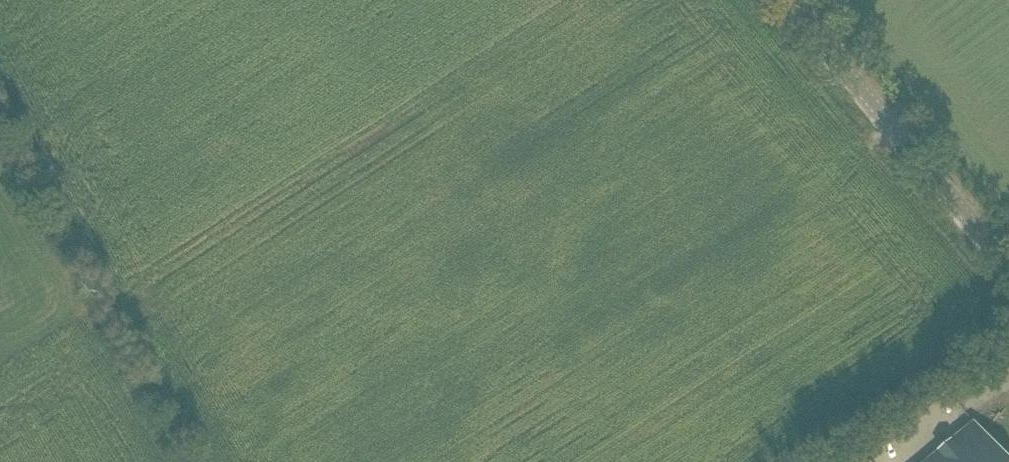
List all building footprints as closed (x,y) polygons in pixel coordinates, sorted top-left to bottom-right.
[(973,424),(927,461),(1005,461),(973,424)]
